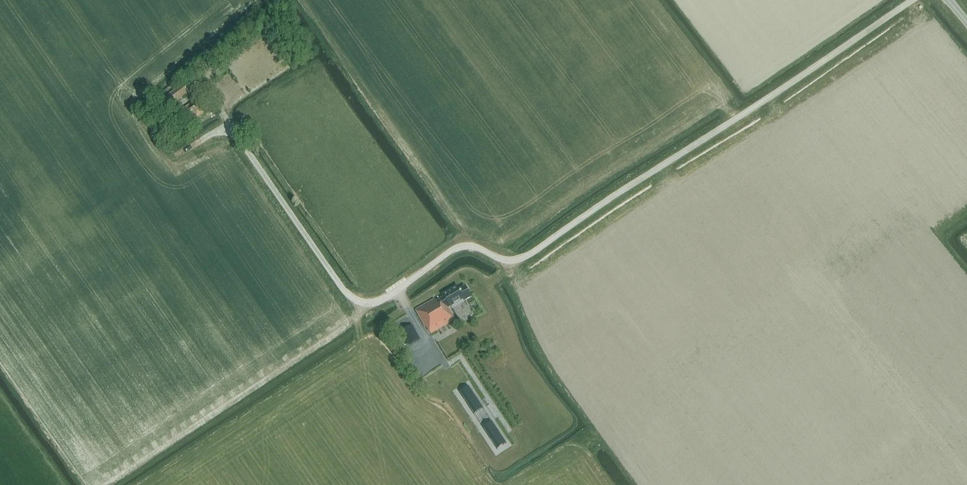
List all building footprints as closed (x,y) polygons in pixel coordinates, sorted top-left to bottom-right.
[(215,72),(221,66),(217,61),(211,67),(215,72)] [(200,84),(205,80),(198,71),(193,74),(200,84)] [(188,93),(182,85),(155,104),(161,112),(188,93)] [(202,110),(205,108),(197,99),(185,108),(187,111),(184,114),(178,106),(170,112),(181,126),(189,120),(187,117),(190,115),(195,121),(205,114),(202,110)] [(448,308),(463,299),(464,301),(471,297),(465,286),(459,290),(458,287),(443,295),(444,297),(436,302),(435,300),(416,311),(426,327),(427,327),(431,334),(455,319),(448,308)] [(400,333),(404,339),(408,346),(419,340),(415,333),(412,326),(400,333)] [(462,395),(460,392),(459,393),(474,414),(474,413),(482,408),(483,408),(469,386),(468,387),(470,389),(462,395)] [(497,449),(498,449),(496,446),(504,441),(506,444),(506,443),(492,422),(491,422),(492,422),(483,428),(483,427),(483,428),(497,449)]
